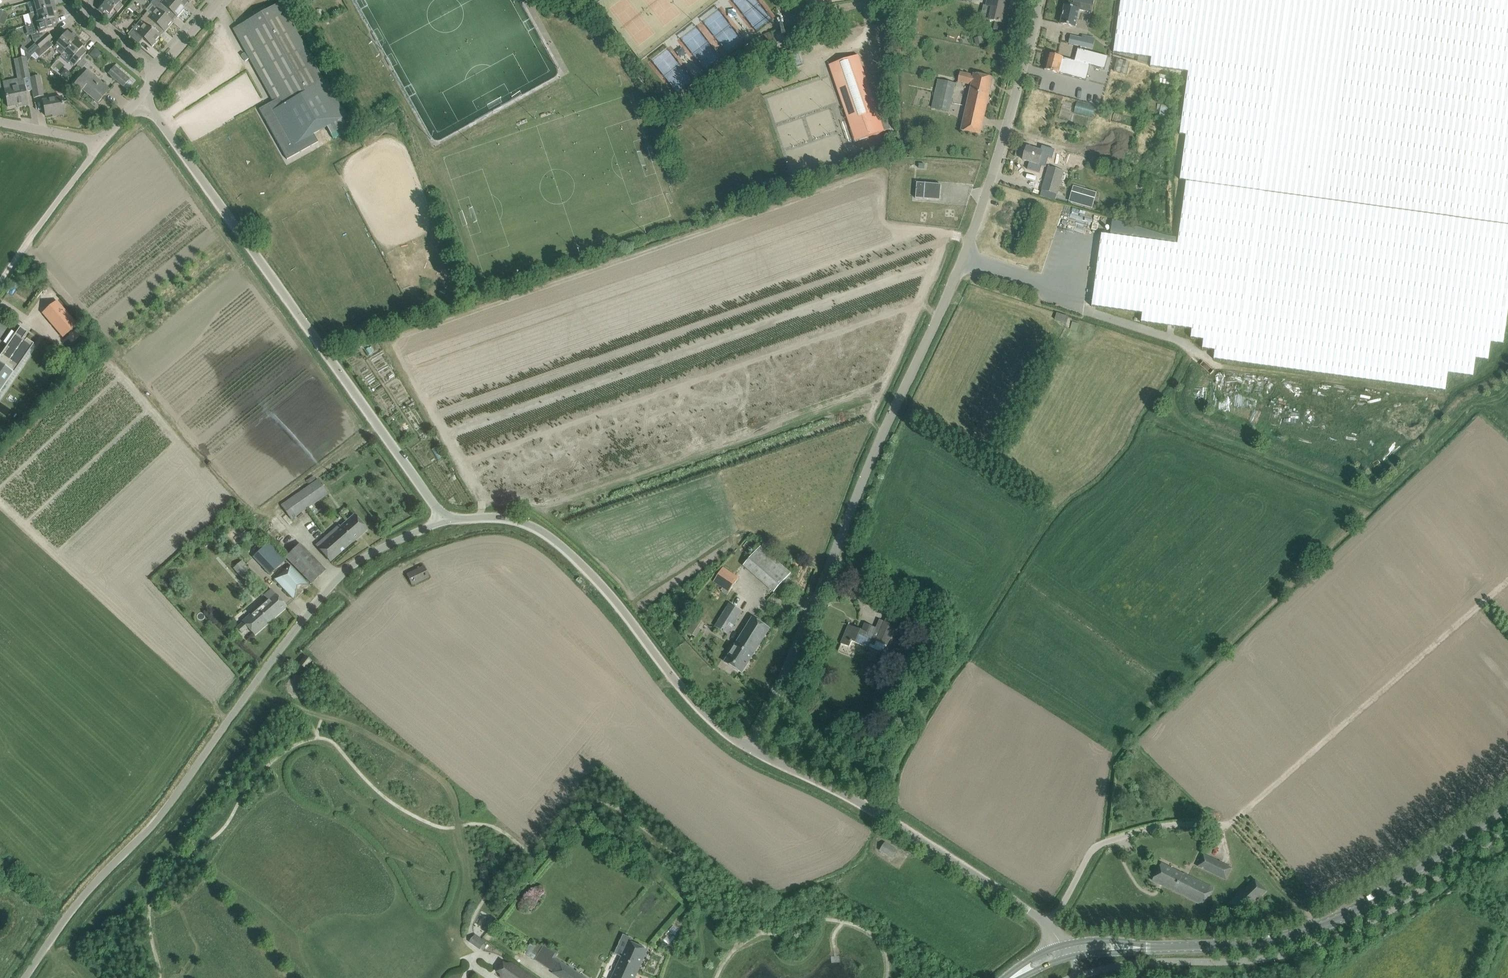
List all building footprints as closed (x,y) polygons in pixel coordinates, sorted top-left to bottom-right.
[(31,13),(54,7),(53,2),(50,3),(49,0),(38,0),(34,1),(35,6),(29,8),(31,13)] [(102,6),(99,10),(103,13),(105,11),(109,14),(113,9),(117,13),(123,6),(119,3),(116,0),(99,0),(102,6)] [(151,3),(156,8),(163,14),(167,10),(176,17),(185,7),(176,0),(153,0),(151,3)] [(989,20),(1004,24),(1007,13),(1005,13),(1008,0),(1006,0),(987,0),(986,6),(992,7),(989,20)] [(1075,27),(1079,10),(1092,13),(1095,0),(1074,0),(1073,1),(1074,1),(1072,7),(1065,6),(1061,24),(1075,27)] [(1092,306),(1142,313),(1141,322),(1192,329),(1191,338),(1203,340),(1202,349),(1215,350),(1214,359),(1446,391),(1448,373),(1473,376),(1476,358),(1489,360),(1491,342),(1504,344),(1507,312),(1507,0),(1120,0),(1113,53),(1138,56),(1151,58),(1152,58),(1150,66),(1163,68),(1188,72),(1180,134),(1186,135),(1180,179),(1186,180),(1180,225),(1177,244),(1101,234),(1092,306)] [(273,101),(259,109),(287,159),(318,142),(313,134),(326,127),(330,134),(345,126),(341,118),(346,116),(326,80),(323,82),(279,3),(266,10),(264,6),(253,13),(255,17),(233,29),(273,101)] [(29,14),(32,24),(54,18),(53,13),(56,12),(54,7),(31,13),(29,14)] [(140,21),(144,24),(145,24),(151,29),(155,24),(164,32),(172,22),(163,14),(156,8),(150,14),(147,12),(140,21)] [(2,12),(0,18),(0,24),(4,26),(8,15),(2,12)] [(34,34),(31,35),(33,41),(36,44),(26,52),(26,53),(30,56),(31,56),(35,52),(48,41),(52,38),(48,33),(47,31),(54,29),(52,24),(55,23),(54,18),(32,24),(34,34)] [(160,36),(151,29),(145,24),(144,24),(137,33),(132,29),(128,35),(138,44),(142,39),(151,47),(160,36)] [(61,55),(65,51),(64,50),(76,37),(73,33),(70,36),(66,32),(57,44),(53,48),(61,55)] [(975,38),(976,44),(984,42),(982,36),(975,38)] [(1069,43),(1092,48),(1095,38),(1082,36),(1082,39),(1070,36),(1069,43)] [(64,50),(65,51),(72,57),(69,62),(74,66),(86,52),(81,48),(83,47),(79,43),(81,40),(76,37),(64,50)] [(751,40),(756,51),(761,49),(756,38),(751,40)] [(48,41),(35,52),(39,57),(45,52),(53,46),(48,41)] [(749,41),(744,43),(749,54),(753,52),(749,41)] [(95,48),(90,54),(95,59),(100,53),(95,48)] [(4,90),(0,91),(2,101),(6,100),(8,107),(20,104),(21,106),(28,105),(26,95),(25,91),(24,85),(23,79),(29,78),(26,63),(27,62),(25,53),(26,53),(26,52),(25,52),(21,49),(20,49),(22,59),(17,60),(20,78),(17,79),(10,80),(11,86),(4,88),(4,89),(4,90)] [(1083,51),(1080,62),(1106,69),(1109,58),(1083,51)] [(798,54),(784,59),(789,70),(802,65),(798,54)] [(1059,73),(1084,79),(1086,70),(1062,64),(1063,57),(1049,54),(1045,70),(1059,74),(1059,73)] [(858,55),(829,65),(856,141),(883,132),(885,131),(891,129),(886,115),(880,117),(858,55)] [(108,74),(123,87),(130,79),(114,66),(108,74)] [(82,90),(98,103),(110,89),(87,69),(70,89),(78,95),(82,90)] [(70,74),(66,70),(62,74),(66,78),(70,74)] [(961,130),(980,135),(993,78),(974,74),(973,76),(960,73),(958,81),(971,84),(961,130)] [(30,78),(34,97),(42,96),(39,76),(30,78)] [(931,108),(949,112),(956,83),(938,79),(931,108)] [(1073,91),(1079,94),(1082,85),(1076,83),(1073,91)] [(42,101),(43,106),(45,116),(56,114),(56,116),(65,114),(62,97),(42,101)] [(1159,116),(1167,117),(1169,106),(1161,104),(1159,116)] [(1029,172),(1036,174),(1043,151),(1027,147),(1023,160),(1032,162),(1029,172)] [(859,155),(862,164),(877,159),(874,150),(859,155)] [(1042,190),(1057,194),(1060,185),(1065,187),(1069,173),(1064,172),(1064,171),(1048,167),(1042,190)] [(925,183),(917,183),(915,198),(923,199),(924,199),(940,200),(941,184),(926,183),(925,183)] [(1069,190),(1068,195),(1066,202),(1089,209),(1092,197),(1069,190)] [(65,335),(70,341),(80,332),(76,326),(76,325),(56,302),(43,313),(63,336),(65,335)] [(1055,319),(1067,323),(1068,317),(1057,313),(1055,319)] [(1079,324),(1072,322),(1070,329),(1076,330),(1077,331),(1077,330),(1079,324)] [(23,338),(27,332),(20,327),(15,333),(11,331),(3,342),(7,345),(0,355),(0,392),(34,344),(26,338),(25,340),(23,338)] [(318,479),(281,505),(291,519),(328,493),(318,479)] [(316,545),(330,561),(352,542),(353,542),(367,529),(354,515),(340,527),(339,526),(316,545)] [(259,535),(246,546),(252,553),(265,542),(259,535)] [(266,570),(271,575),(286,560),(269,542),(262,549),(274,562),(266,570)] [(286,557),(311,584),(325,570),(299,544),(286,557)] [(743,566),(774,592),(791,573),(760,547),(743,566)] [(243,575),(249,569),(242,562),(236,567),(243,575)] [(275,581),(294,600),(309,585),(289,566),(275,581)] [(407,574),(412,585),(429,577),(423,566),(407,574)] [(713,582),(729,592),(739,577),(723,567),(713,582)] [(270,589),(263,595),(267,599),(243,621),(243,622),(237,628),(242,633),(248,627),(254,635),(286,607),(280,599),(274,593),(270,589)] [(697,610),(705,615),(711,607),(703,601),(697,610)] [(742,612),(730,604),(715,627),(728,635),(742,612)] [(696,618),(687,632),(695,637),(704,624),(696,618)] [(725,662),(742,673),(769,629),(753,618),(725,662)] [(849,626),(841,644),(841,645),(842,644),(850,647),(852,641),(868,648),(869,644),(875,646),(877,641),(887,645),(895,626),(884,622),(880,631),(876,629),(876,628),(865,624),(862,631),(848,625),(848,626),(849,626)] [(299,664),(305,669),(311,661),(305,656),(299,664)] [(880,851),(892,858),(897,850),(885,843),(880,851)] [(1197,867),(1226,881),(1233,868),(1203,854),(1197,867)] [(1152,880),(1205,907),(1213,890),(1161,863),(1152,880)] [(1229,904),(1240,916),(1266,891),(1255,880),(1229,904)] [(647,950),(629,942),(621,960),(613,977),(635,977),(647,950)] [(532,953),(537,956),(535,960),(554,972),(553,973),(561,977),(585,977),(555,958),(558,953),(545,944),(543,947),(538,944),(532,953)] [(504,977),(532,977),(512,964),(503,977),(504,977)]
